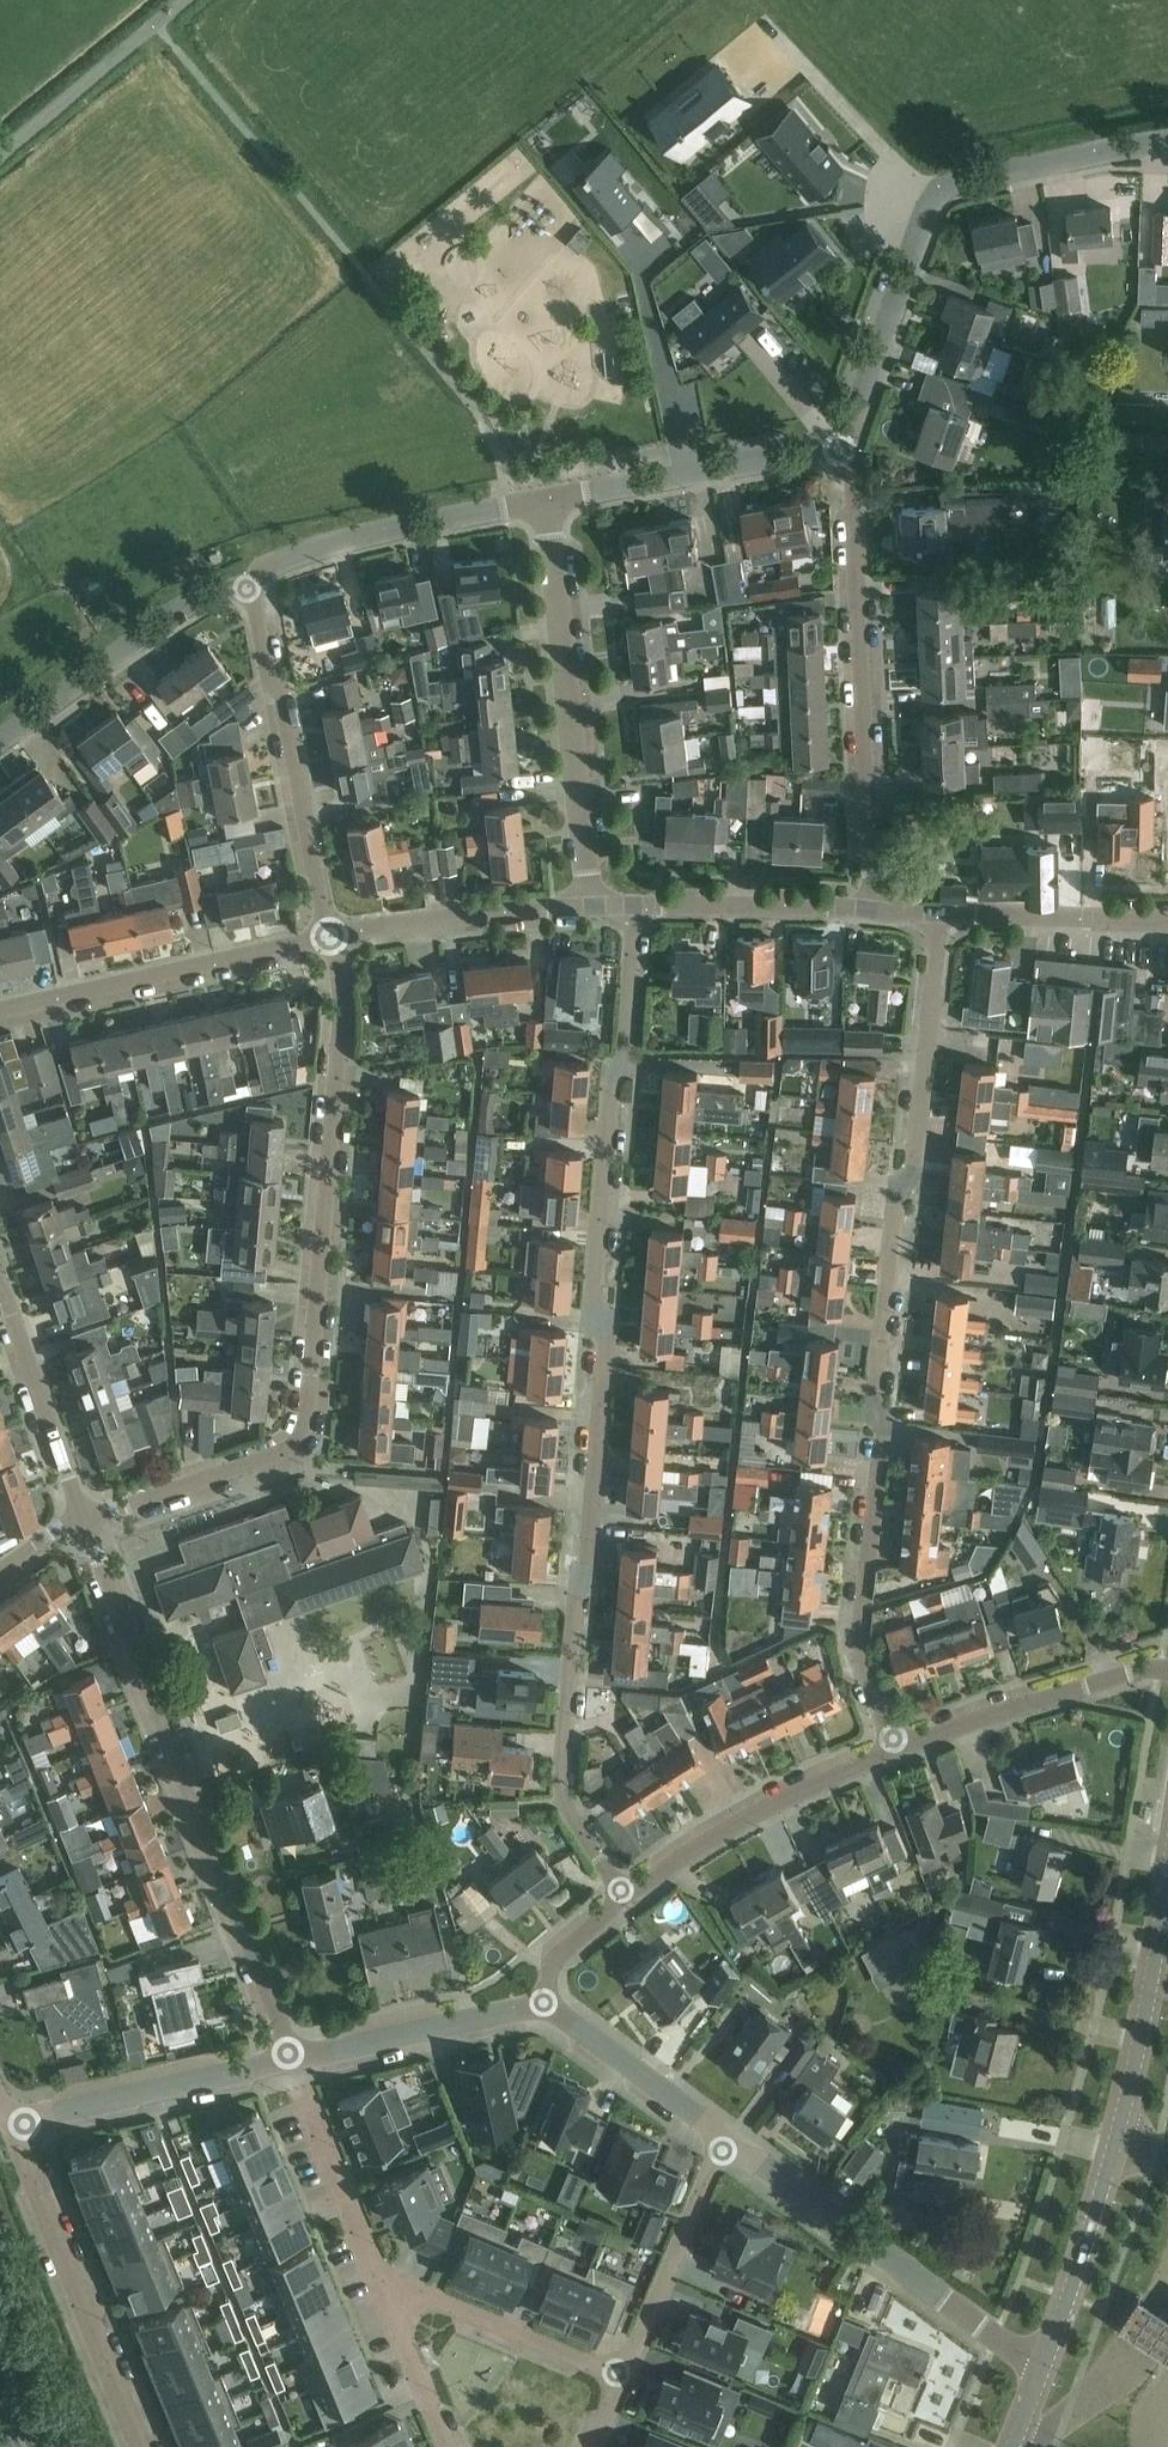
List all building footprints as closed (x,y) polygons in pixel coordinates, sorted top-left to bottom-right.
[(666,109),(657,117),(669,131),(687,152),(710,133),(729,117),(748,101),(718,66),(666,109)] [(794,111),(762,137),(796,177),(809,193),(819,185),(841,167),(825,149),(817,139),(794,111)] [(588,169),(573,182),(611,228),(643,202),(620,175),(615,179),(601,163),(591,172),(588,169)] [(698,181),(682,195),(709,228),(733,224),(698,181)] [(1079,242),(1114,239),(1112,207),(1069,211),(1071,234),(1062,234),(1065,259),(1081,258),(1079,242)] [(1157,220),(1155,259),(1167,260),(1167,213),(1157,213),(1157,220)] [(1017,216),(976,225),(976,228),(973,229),(976,243),(979,242),(982,255),(983,255),(985,268),(1026,259),(1025,255),(1039,252),(1033,223),(1019,226),(1017,216)] [(775,238),(750,258),(783,297),(806,278),(815,270),(835,254),(807,221),(786,238),(780,243),(775,238)] [(578,231),(580,228),(579,227),(566,242),(578,252),(591,237),(589,236),(587,239),(578,231)] [(714,232),(713,233),(730,253),(738,246),(725,230),(714,232)] [(708,237),(694,249),(703,260),(717,249),(708,237)] [(1139,301),(1156,302),(1157,266),(1140,266),(1139,301)] [(1054,278),(1054,279),(1056,292),(1058,304),(1059,309),(1083,306),(1078,274),(1054,278)] [(1054,279),(1029,283),(1032,308),(1058,304),(1056,292),(1054,279)] [(686,329),(684,330),(708,359),(737,335),(745,328),(764,313),(740,284),(707,311),(686,329)] [(990,298),(987,308),(951,295),(944,314),(954,318),(952,324),(981,334),(983,328),(1002,335),(1013,306),(990,298)] [(1142,309),(1142,323),(1167,324),(1167,309),(1142,309)] [(952,324),(939,360),(973,372),(974,370),(982,373),(992,345),(997,346),(996,348),(997,349),(1002,335),(983,328),(981,334),(952,324)] [(928,410),(915,449),(955,463),(965,431),(970,418),(971,417),(963,414),(970,394),(975,396),(974,398),(976,398),(993,404),(996,395),(993,394),(969,385),(960,382),(928,370),(923,386),(916,406),(928,410)] [(1046,412),(1052,394),(999,376),(993,394),(996,395),(1011,400),(1036,409),(1046,412)] [(1036,409),(1011,400),(1006,415),(1031,423),(1036,409)] [(1143,432),(1093,432),(1093,449),(1143,449),(1143,432)] [(900,540),(904,540),(904,544),(918,543),(919,548),(921,553),(925,557),(930,558),(936,556),(939,552),(941,547),(941,542),(943,542),(942,523),(947,523),(947,524),(1010,520),(1008,487),(979,489),(979,487),(940,489),(941,505),(902,507),(903,527),(899,527),(900,540)] [(1153,524),(1152,539),(1167,540),(1167,549),(1167,550),(1167,498),(1155,497),(1154,514),(1148,514),(1148,524),(1153,524)] [(814,553),(811,537),(808,520),(806,521),(802,500),(772,505),(779,543),(778,543),(781,556),(781,559),(784,574),(774,576),(774,578),(777,595),(777,597),(802,593),(799,571),(796,572),(795,566),(797,566),(796,560),(794,560),(793,556),(814,553)] [(779,543),(772,505),(744,510),(751,548),(753,562),(767,559),(764,545),(778,543),(779,543)] [(692,519),(658,525),(665,563),(670,588),(670,589),(686,586),(682,560),(699,558),(692,519)] [(622,535),(620,538),(621,546),(624,548),(626,548),(627,553),(629,553),(632,569),(649,566),(652,587),(669,586),(665,563),(658,525),(625,530),(626,534),(622,535)] [(745,556),(728,559),(736,600),(753,599),(745,556)] [(719,602),(736,600),(728,559),(712,562),(719,602)] [(493,560),(454,564),(459,606),(498,601),(493,560)] [(437,616),(428,579),(414,582),(412,572),(374,580),(381,613),(400,609),(403,623),(437,616)] [(1016,576),(980,578),(981,593),(1016,591),(1016,576)] [(777,595),(774,578),(764,580),(767,597),(777,595)] [(652,587),(637,589),(640,611),(671,607),(669,589),(669,586),(652,587)] [(352,632),(348,617),(340,588),(300,600),(308,629),(308,628),(312,643),(352,632)] [(976,588),(962,589),(918,591),(920,625),(964,623),(963,607),(976,607),(976,588)] [(799,599),(768,603),(769,615),(773,615),(774,631),(775,631),(776,644),(822,642),(821,611),(800,612),(799,600),(799,599)] [(464,613),(445,618),(451,643),(470,639),(464,613)] [(631,622),(634,652),(697,645),(697,644),(726,641),(724,628),(709,630),(709,629),(680,632),(679,620),(662,622),(662,619),(631,622)] [(1008,636),(1037,634),(1036,619),(1007,621),(1008,636)] [(964,638),(964,623),(920,625),(922,658),(975,656),(974,638),(964,638)] [(774,631),(761,632),(761,643),(761,644),(776,644),(775,631),(774,631)] [(344,672),(362,667),(380,663),(373,633),(354,638),(359,657),(341,662),(344,672)] [(776,655),(775,655),(776,671),(777,671),(824,669),(822,642),(776,644),(776,655)] [(442,692),(442,693),(506,686),(503,658),(487,660),(485,643),(456,646),(458,665),(472,663),(474,676),(441,679),(442,692)] [(761,643),(741,644),(741,657),(763,656),(775,655),(776,655),(776,644),(761,644),(761,643)] [(669,680),(668,676),(674,675),(672,660),(699,657),(697,645),(634,652),(638,684),(669,680)] [(182,664),(201,689),(214,679),(218,684),(229,675),(207,646),(195,655),(194,653),(185,659),(186,661),(182,664)] [(423,651),(411,654),(412,662),(424,660),(423,651)] [(1162,680),(1164,657),(1131,655),(1130,678),(1162,680)] [(975,656),(922,658),(924,691),(967,689),(967,685),(977,684),(975,656)] [(416,679),(437,676),(435,660),(413,664),(416,679)] [(201,689),(182,664),(157,683),(175,708),(189,697),(193,703),(204,694),(201,689)] [(824,669),(777,671),(778,684),(778,701),(825,699),(824,669)] [(776,671),(750,672),(751,685),(778,684),(777,671),(776,671)] [(731,674),(730,674),(705,676),(706,688),(707,688),(732,686),(731,674)] [(329,737),(374,729),(391,725),(389,713),(373,716),(373,713),(356,716),(354,705),(360,704),(355,676),(330,681),(335,707),(324,710),(329,737)] [(1036,698),(1035,681),(987,683),(988,700),(1030,698),(1036,698)] [(510,714),(506,686),(442,693),(443,700),(444,708),(477,704),(479,717),(510,714)] [(732,686),(707,688),(709,709),(733,707),(732,686)] [(442,693),(442,692),(428,694),(428,702),(443,700),(442,693)] [(207,713),(215,724),(216,724),(235,710),(226,698),(214,707),(207,713)] [(414,718),(410,698),(390,701),(394,722),(414,718)] [(988,700),(988,716),(1046,713),(1045,698),(1036,698),(1030,698),(988,700)] [(697,699),(653,704),(640,706),(642,717),(641,717),(644,742),(684,737),(682,721),(689,720),(689,713),(698,712),(697,699)] [(825,699),(778,701),(779,713),(779,714),(779,731),(781,731),(826,729),(825,699)] [(764,703),(739,704),(740,716),(766,714),(779,714),(779,713),(778,701),(764,701),(764,703)] [(131,772),(148,759),(149,760),(160,752),(133,716),(124,723),(115,712),(96,726),(120,759),(121,759),(131,772)] [(984,745),(983,729),(988,729),(987,715),(978,716),(977,712),(942,713),(942,715),(925,715),(926,749),(963,748),(988,747),(988,745),(984,745)] [(207,713),(190,726),(198,737),(215,724),(207,713)] [(480,731),(464,733),(464,734),(466,747),(513,742),(510,714),(479,717),(480,731)] [(184,718),(172,727),(187,746),(198,737),(190,726),(184,718)] [(210,776),(196,778),(198,791),(248,781),(243,752),(242,752),(239,737),(240,737),(237,720),(227,722),(209,735),(210,742),(197,744),(200,762),(208,760),(210,776)] [(120,759),(96,726),(77,740),(85,751),(75,759),(102,794),(113,786),(103,772),(120,759)] [(187,746),(172,727),(158,738),(172,757),(187,746)] [(377,742),(374,729),(329,737),(335,764),(365,759),(368,758),(385,755),(397,752),(394,738),(377,742)] [(826,729),(781,731),(781,743),(781,747),(796,746),(797,761),(828,760),(826,729)] [(720,733),(723,757),(738,755),(735,731),(720,733)] [(779,731),(751,732),(751,744),(781,743),(781,731),(779,731)] [(466,747),(464,734),(463,734),(449,735),(451,748),(466,747)] [(687,759),(684,737),(644,742),(647,765),(660,763),(662,775),(705,770),(703,757),(687,759)] [(513,742),(466,747),(467,757),(467,760),(481,758),(483,773),(462,775),(463,791),(497,787),(495,772),(516,769),(513,742)] [(388,769),(384,770),(384,771),(385,777),(395,775),(394,768),(427,761),(424,747),(397,752),(385,755),(388,769)] [(467,757),(466,747),(451,748),(452,759),(467,757)] [(963,748),(926,749),(927,780),(945,779),(945,781),(979,780),(979,762),(963,763),(963,748)] [(365,759),(335,764),(340,792),(353,790),(356,804),(389,797),(385,777),(384,771),(371,773),(368,774),(365,759)] [(39,768),(27,777),(24,772),(8,784),(35,820),(50,808),(58,819),(76,806),(68,795),(62,799),(39,768)] [(514,789),(533,788),(533,770),(514,771),(514,789)] [(994,790),(995,790),(1046,788),(1046,773),(993,774),(994,790)] [(840,795),(841,779),(841,778),(804,775),(802,792),(840,795)] [(693,813),(691,853),(715,854),(716,841),(727,841),(728,816),(749,817),(751,777),(730,776),(729,798),(717,797),(716,814),(693,813)] [(701,793),(699,777),(674,780),(676,796),(701,793)] [(766,778),(751,777),(749,817),(764,818),(763,843),(775,843),(774,857),(798,858),(800,817),(778,816),(779,800),(765,799),(765,795),(766,778)] [(196,778),(176,782),(178,795),(181,794),(198,791),(196,778)] [(248,781),(198,791),(201,802),(215,799),(218,816),(254,809),(248,781)] [(6,858),(27,842),(19,832),(35,820),(8,784),(0,790),(0,850),(6,858)] [(93,797),(120,836),(138,823),(114,789),(97,801),(93,797)] [(181,794),(178,795),(180,806),(183,805),(201,802),(198,791),(181,794)] [(1043,794),(1043,827),(1082,827),(1082,793),(1043,794)] [(691,853),(693,813),(671,812),(672,795),(658,794),(655,837),(668,838),(667,851),(691,853)] [(120,836),(93,797),(77,809),(99,841),(101,841),(115,831),(120,836)] [(429,813),(428,800),(402,803),(404,816),(429,813)] [(823,819),(800,817),(798,858),(822,860),(823,846),(835,847),(837,803),(824,802),(823,819)] [(467,845),(522,839),(518,806),(485,810),(487,833),(466,835),(467,845)] [(1129,857),(1130,838),(1136,839),(1137,808),(1115,808),(1115,819),(1101,819),(1100,857),(1108,857),(1108,861),(1121,861),(1121,857),(1129,857)] [(226,837),(232,836),(256,832),(253,817),(223,822),(226,837)] [(381,818),(347,825),(353,858),(408,846),(406,837),(385,841),(381,818)] [(256,832),(232,836),(233,837),(236,854),(255,850),(267,848),(263,830),(256,832)] [(191,846),(195,865),(225,859),(224,857),(236,854),(233,837),(191,846)] [(522,839),(467,845),(468,854),(489,851),(492,875),(525,872),(522,839)] [(453,843),(437,845),(441,874),(457,872),(453,843)] [(353,858),(360,890),(394,883),(390,866),(423,859),(421,848),(422,848),(421,844),(408,846),(353,858)] [(422,848),(421,848),(423,859),(425,876),(440,874),(437,847),(436,846),(422,848)] [(1059,903),(1059,847),(1027,848),(1027,846),(983,847),(983,848),(981,848),(981,898),(1028,898),(1028,903),(1059,903)] [(0,884),(3,887),(19,876),(6,858),(0,850),(0,884)] [(255,850),(236,854),(240,872),(243,887),(250,917),(278,911),(271,881),(258,884),(255,869),(259,868),(255,850)] [(236,854),(224,857),(225,859),(228,874),(240,872),(236,854)] [(81,908),(64,912),(74,956),(107,949),(100,916),(101,916),(89,862),(72,866),(75,881),(71,886),(72,893),(78,896),(81,908)] [(175,870),(176,877),(128,888),(132,909),(131,910),(138,942),(171,935),(164,903),(181,899),(183,907),(202,903),(193,865),(175,870)] [(59,887),(55,871),(43,877),(46,890),(59,887)] [(229,890),(216,893),(223,923),(250,917),(243,887),(240,872),(228,874),(226,874),(230,890),(229,890)] [(967,886),(942,886),(943,902),(967,902),(967,886)] [(122,912),(101,916),(100,916),(107,949),(138,942),(131,910),(132,909),(128,888),(117,890),(122,912)] [(0,921),(0,951),(4,971),(32,965),(29,949),(25,930),(10,934),(7,919),(0,921)] [(25,930),(29,949),(48,945),(43,926),(25,930)] [(772,1001),(774,939),(738,938),(737,975),(758,975),(758,984),(759,984),(758,1000),(772,1001)] [(796,939),(795,990),(831,990),(832,962),(827,962),(828,940),(796,939)] [(888,982),(892,983),(895,951),(859,947),(856,974),(873,976),(868,1017),(883,1019),(888,982)] [(715,961),(701,961),(701,952),(678,951),(677,963),(675,963),(674,989),(699,989),(698,1006),(715,1006),(726,1006),(726,982),(714,982),(715,961)] [(1005,1027),(1007,1011),(1008,1009),(1006,1009),(1007,1005),(1028,1008),(1031,981),(1010,978),(1011,964),(1012,964),(1012,963),(995,961),(994,955),(983,954),(982,960),(977,959),(977,961),(978,961),(973,1006),(972,1006),(972,1007),(988,1009),(986,1025),(1005,1027)] [(561,958),(559,976),(548,975),(546,1015),(556,1016),(557,998),(576,1000),(574,1018),(589,1019),(591,1001),(593,1001),(596,971),(589,970),(590,961),(561,958)] [(514,1007),(512,994),(531,992),(528,961),(496,965),(503,1024),(520,1022),(518,1006),(514,1007)] [(1030,1031),(1139,1042),(1160,1044),(1163,1013),(1134,1010),(1137,971),(1087,966),(1088,963),(1070,961),(1070,964),(1036,961),(1030,1031)] [(503,1024),(496,965),(464,968),(468,1001),(469,1014),(470,1014),(484,1013),(486,1025),(503,1024)] [(410,976),(379,981),(384,1014),(403,1011),(405,1027),(432,1023),(433,1032),(430,1033),(434,1055),(457,1052),(453,1025),(450,1003),(436,1005),(432,974),(410,977),(410,976)] [(1159,992),(1147,991),(1146,1002),(1157,1004),(1159,992)] [(290,1016),(286,995),(259,1001),(269,1048),(277,1084),(283,1084),(294,1082),(296,1034),(301,1033),(297,1015),(290,1016)] [(259,1001),(231,1008),(238,1038),(251,1035),(254,1051),(257,1050),(269,1048),(259,1001)] [(468,1001),(450,1003),(453,1025),(457,1052),(472,1050),(470,1033),(469,1023),(471,1023),(470,1014),(469,1014),(468,1001)] [(238,1038),(231,1008),(204,1014),(211,1044),(217,1073),(231,1070),(228,1057),(229,1056),(226,1041),(238,1038)] [(783,1050),(784,1011),(757,1011),(757,1050),(783,1050)] [(724,1012),(703,1012),(702,1041),(723,1041),(724,1012)] [(211,1044),(204,1014),(177,1020),(184,1050),(198,1047),(205,1076),(217,1073),(211,1044)] [(583,1029),(556,1027),(557,1020),(544,1019),(542,1047),(581,1050),(583,1029)] [(177,1020),(151,1026),(160,1070),(164,1086),(169,1111),(183,1107),(178,1084),(177,1084),(174,1069),(175,1068),(172,1053),(184,1050),(177,1020)] [(541,1046),(543,1021),(527,1020),(525,1045),(541,1046)] [(151,1026),(123,1032),(130,1062),(145,1059),(148,1073),(160,1070),(151,1026)] [(845,1049),(881,1050),(882,1029),(846,1028),(845,1049)] [(844,1029),(815,1029),(814,1048),(820,1048),(841,1049),(844,1049),(844,1029)] [(724,1031),(724,1049),(747,1049),(748,1032),(724,1031)] [(108,1083),(120,1081),(119,1079),(116,1065),(130,1062),(123,1032),(96,1038),(106,1079),(107,1079),(107,1080),(108,1083)] [(72,1057),(59,1060),(71,1101),(82,1098),(79,1085),(106,1079),(96,1038),(69,1044),(72,1057)] [(1138,1064),(1140,1043),(1106,1040),(1104,1060),(1138,1064)] [(1042,1041),(1040,1062),(1061,1065),(1063,1043),(1042,1041)] [(3,1060),(0,1061),(0,1093),(26,1085),(27,1087),(57,1078),(47,1045),(17,1055),(3,1060)] [(269,1048),(257,1050),(260,1064),(258,1064),(264,1089),(266,1088),(277,1086),(277,1084),(269,1048)] [(1164,1081),(1162,1094),(1167,1095),(1167,1064),(1167,1060),(1143,1057),(1140,1078),(1164,1081)] [(773,1079),(774,1059),(740,1058),(739,1078),(773,1079)] [(841,1079),(839,1101),(838,1105),(871,1109),(875,1074),(848,1071),(849,1058),(827,1058),(826,1067),(821,1066),(820,1077),(841,1079)] [(553,1093),(585,1096),(588,1065),(544,1061),(543,1072),(554,1073),(553,1093)] [(996,1069),(965,1066),(962,1095),(992,1098),(993,1097),(1011,1099),(1013,1087),(1014,1085),(994,1083),(996,1069)] [(151,1089),(153,1089),(164,1086),(160,1070),(148,1073),(151,1089)] [(231,1070),(217,1073),(222,1095),(237,1092),(232,1070),(231,1070)] [(695,1090),(696,1074),(665,1071),(663,1100),(694,1103),(712,1105),(729,1107),(742,1108),(744,1094),(695,1090)] [(223,1099),(217,1073),(205,1076),(210,1098),(210,1102),(223,1099)] [(57,1078),(27,1087),(26,1085),(0,1093),(0,1122),(21,1115),(17,1102),(60,1090),(57,1078)] [(120,1081),(108,1083),(116,1119),(116,1122),(128,1119),(128,1116),(120,1081)] [(1013,1087),(1011,1099),(1029,1101),(1048,1104),(1049,1092),(1030,1089),(1013,1087)] [(482,1091),(481,1102),(494,1103),(499,1091),(483,1089),(482,1091)] [(386,1122),(416,1124),(419,1093),(389,1091),(386,1122)] [(198,1104),(195,1093),(186,1095),(188,1106),(198,1104)] [(553,1093),(551,1115),(537,1114),(535,1133),(560,1135),(561,1128),(582,1130),(585,1096),(553,1093)] [(992,1098),(962,1095),(958,1124),(989,1127),(992,1098)] [(838,1105),(839,1101),(817,1099),(816,1110),(838,1113),(835,1134),(835,1138),(867,1142),(871,1109),(838,1105)] [(1029,1101),(1011,1099),(1010,1110),(1027,1113),(1039,1115),(1039,1117),(1048,1119),(1048,1116),(1078,1119),(1079,1108),(1048,1104),(1029,1101)] [(694,1103),(663,1100),(660,1129),(691,1132),(694,1103)] [(233,1131),(232,1133),(231,1144),(281,1149),(284,1121),(273,1120),(274,1106),(246,1104),(245,1118),(253,1118),(252,1132),(233,1131)] [(1139,1139),(1156,1141),(1154,1158),(1167,1160),(1167,1129),(1158,1128),(1159,1114),(1141,1112),(1139,1139)] [(426,1126),(448,1127),(449,1114),(427,1113),(426,1126)] [(21,1115),(0,1122),(0,1151),(73,1129),(69,1114),(24,1128),(21,1115)] [(492,1118),(480,1117),(479,1129),(495,1131),(492,1118)] [(386,1122),(383,1152),(413,1154),(416,1124),(386,1122)] [(123,1156),(145,1149),(138,1123),(115,1129),(123,1156)] [(1063,1124),(1061,1148),(1074,1149),(1077,1125),(1063,1124)] [(231,1144),(232,1133),(220,1132),(220,1127),(191,1125),(190,1139),(218,1141),(218,1143),(231,1144)] [(50,1147),(76,1139),(73,1129),(0,1151),(0,1154),(8,1178),(22,1174),(26,1189),(53,1181),(60,1178),(50,1147)] [(660,1129),(657,1159),(689,1162),(691,1132),(660,1129)] [(473,1175),(489,1177),(493,1133),(477,1132),(473,1175)] [(812,1142),(834,1145),(831,1167),(814,1165),(812,1179),(826,1181),(848,1183),(849,1172),(864,1173),(867,1142),(835,1138),(835,1134),(814,1132),(812,1142)] [(1087,1138),(1084,1169),(1124,1174),(1127,1149),(1105,1146),(1105,1140),(1087,1138)] [(230,1157),(231,1144),(218,1143),(218,1144),(203,1142),(202,1154),(217,1155),(229,1156),(230,1157)] [(424,1143),(423,1157),(446,1158),(446,1145),(424,1143)] [(281,1149),(231,1144),(230,1157),(229,1156),(228,1163),(230,1163),(229,1172),(279,1177),(281,1149)] [(1039,1145),(1037,1168),(1071,1171),(1074,1149),(1039,1145)] [(536,1149),(535,1160),(547,1161),(545,1182),(577,1185),(580,1153),(536,1149)] [(955,1151),(952,1179),(1003,1185),(1004,1173),(1003,1173),(984,1172),(984,1171),(986,1154),(955,1151)] [(383,1152),(381,1183),(410,1186),(413,1154),(383,1152)] [(707,1164),(724,1165),(725,1154),(708,1152),(707,1164)] [(165,1155),(153,1154),(154,1164),(164,1165),(165,1155)] [(450,1159),(449,1172),(463,1173),(464,1160),(450,1159)] [(689,1162),(657,1159),(655,1189),(686,1192),(689,1162)] [(724,1165),(707,1164),(706,1175),(723,1177),(724,1165)] [(746,1180),(761,1181),(762,1169),(747,1168),(746,1180)] [(58,1197),(95,1186),(90,1169),(60,1178),(53,1181),(58,1197)] [(1124,1174),(1084,1169),(1082,1184),(1144,1192),(1146,1176),(1124,1174)] [(228,1188),(227,1200),(276,1205),(279,1177),(229,1172),(228,1188)] [(1004,1173),(1003,1185),(1018,1187),(1019,1175),(1004,1173)] [(420,1187),(443,1188),(444,1175),(421,1174),(420,1187)] [(474,1176),(472,1200),(487,1202),(489,1177),(474,1176)] [(1001,1197),(1003,1185),(952,1179),(949,1210),(980,1213),(981,1197),(1002,1199),(1002,1197),(1001,1197)] [(521,1180),(518,1213),(562,1217),(574,1218),(577,1185),(545,1182),(521,1180)] [(803,1219),(805,1219),(814,1220),(853,1225),(856,1197),(846,1196),(848,1183),(826,1181),(823,1210),(806,1208),(805,1208),(803,1219)] [(169,1184),(155,1183),(156,1193),(168,1194),(169,1184)] [(381,1183),(378,1213),(408,1216),(408,1215),(418,1216),(419,1205),(420,1205),(421,1200),(409,1200),(410,1186),(381,1183)] [(1018,1187),(1003,1185),(1001,1197),(1002,1197),(1017,1198),(1018,1187)] [(227,1200),(228,1188),(214,1186),(213,1199),(227,1200)] [(1047,1190),(1045,1190),(1044,1201),(1060,1203),(1061,1191),(1047,1190)] [(1145,1230),(1167,1233),(1167,1192),(1151,1190),(1149,1201),(1148,1201),(1147,1211),(1136,1210),(1132,1213),(1131,1225),(1134,1229),(1145,1230)] [(758,1209),(759,1199),(748,1198),(747,1208),(758,1209)] [(226,1211),(227,1200),(213,1199),(212,1210),(226,1211)] [(54,1210),(51,1200),(15,1212),(21,1230),(27,1228),(30,1237),(76,1222),(91,1217),(88,1206),(75,1210),(73,1204),(54,1210)] [(226,1211),(226,1213),(236,1214),(235,1227),(274,1231),(276,1205),(227,1200),(226,1211)] [(489,1204),(470,1202),(469,1220),(488,1222),(489,1204)] [(419,1205),(418,1216),(440,1218),(441,1207),(420,1205),(419,1205)] [(788,1206),(786,1217),(803,1219),(805,1208),(788,1206)] [(980,1213),(949,1210),(946,1239),(976,1243),(996,1245),(1012,1247),(1012,1246),(1014,1231),(1014,1230),(986,1227),(988,1214),(980,1213)] [(378,1213),(375,1244),(405,1246),(415,1247),(420,1247),(421,1235),(421,1234),(416,1234),(418,1216),(408,1215),(408,1216),(378,1213)] [(753,1240),(755,1218),(722,1216),(720,1237),(753,1240)] [(91,1217),(76,1222),(80,1233),(95,1228),(91,1217)] [(803,1219),(786,1217),(785,1229),(802,1231),(803,1219)] [(803,1219),(802,1231),(820,1233),(818,1251),(849,1255),(853,1225),(814,1220),(805,1219),(803,1219)] [(469,1220),(466,1249),(465,1265),(484,1266),(488,1222),(469,1220)] [(76,1222),(30,1237),(39,1263),(69,1254),(68,1252),(64,1239),(80,1234),(80,1233),(76,1222)] [(162,1234),(176,1232),(175,1223),(161,1224),(162,1234)] [(156,1252),(153,1226),(135,1231),(143,1256),(156,1252)] [(220,1276),(258,1279),(259,1258),(271,1259),(274,1231),(235,1227),(235,1229),(225,1228),(220,1276)] [(682,1232),(651,1230),(649,1260),(680,1262),(698,1264),(699,1252),(700,1252),(700,1251),(681,1249),(682,1232)] [(1014,1231),(1012,1246),(1013,1246),(1028,1247),(1030,1233),(1014,1231)] [(421,1235),(420,1247),(438,1249),(439,1237),(421,1235)] [(1073,1256),(1125,1263),(1128,1241),(1084,1235),(1084,1236),(1076,1235),(1073,1256)] [(572,1243),(540,1240),(528,1239),(525,1271),(537,1273),(538,1271),(569,1274),(572,1243)] [(976,1243),(946,1239),(943,1268),(973,1272),(975,1255),(995,1258),(995,1255),(996,1245),(976,1243)] [(405,1246),(375,1244),(373,1274),(403,1277),(405,1246)] [(1012,1247),(996,1245),(995,1255),(1011,1256),(1012,1247)] [(69,1254),(39,1263),(47,1289),(77,1279),(77,1278),(92,1273),(105,1269),(101,1257),(86,1262),(82,1248),(68,1252),(69,1254)] [(816,1269),(797,1267),(796,1279),(846,1285),(849,1255),(818,1251),(816,1269)] [(1060,1268),(1061,1252),(1048,1251),(1046,1266),(1060,1268)] [(156,1252),(143,1256),(128,1261),(132,1275),(158,1266),(156,1252)] [(699,1252),(698,1264),(715,1265),(716,1253),(700,1252),(699,1252)] [(1167,1300),(1167,1262),(1149,1259),(1148,1260),(1135,1258),(1130,1291),(1145,1293),(1144,1297),(1167,1300)] [(649,1260),(646,1289),(678,1291),(680,1262),(649,1260)] [(1067,1295),(1090,1298),(1094,1266),(1072,1263),(1067,1295)] [(715,1265),(698,1264),(698,1275),(714,1277),(715,1265)] [(413,1278),(430,1280),(428,1292),(455,1294),(457,1269),(414,1265),(413,1278)] [(797,1267),(781,1265),(780,1275),(780,1277),(796,1279),(797,1267)] [(105,1269),(92,1273),(96,1285),(111,1280),(107,1268),(105,1269)] [(538,1271),(537,1273),(535,1294),(524,1293),(523,1304),(566,1308),(569,1274),(538,1271)] [(994,1287),(1025,1287),(1025,1271),(994,1272),(994,1287)] [(1025,1289),(1057,1293),(1059,1275),(1027,1271),(1025,1289)] [(77,1279),(47,1289),(50,1298),(46,1300),(52,1317),(56,1316),(68,1312),(73,1326),(110,1314),(104,1296),(85,1302),(81,1290),(96,1285),(92,1273),(77,1278),(77,1279)] [(796,1279),(780,1277),(778,1288),(794,1290),(796,1279)] [(234,1278),(233,1293),(252,1295),(253,1280),(234,1278)] [(846,1285),(796,1279),(794,1290),(794,1292),(813,1294),(811,1311),(842,1314),(846,1285)] [(770,1304),(771,1289),(760,1288),(758,1302),(770,1304)] [(646,1289),(644,1318),(675,1320),(678,1291),(646,1289)] [(485,1292),(471,1290),(469,1305),(483,1307),(485,1292)] [(1057,1296),(1017,1291),(1015,1312),(1054,1317),(1057,1296)] [(939,1293),(936,1324),(965,1327),(964,1331),(983,1333),(985,1322),(966,1320),(969,1297),(939,1293)] [(1072,1311),(1086,1313),(1088,1300),(1075,1298),(1072,1311)] [(198,1310),(196,1324),(270,1331),(272,1303),(225,1299),(224,1312),(198,1310)] [(371,1303),(368,1333),(398,1336),(398,1339),(418,1340),(419,1330),(405,1329),(407,1301),(384,1299),(384,1305),(371,1303)] [(146,1316),(149,1318),(160,1315),(157,1305),(144,1309),(146,1316)] [(459,1352),(473,1353),(477,1311),(462,1310),(459,1352)] [(695,1311),(694,1322),(713,1324),(714,1312),(695,1311)] [(641,1348),(666,1350),(665,1365),(684,1367),(686,1351),(673,1350),(674,1332),(693,1334),(694,1322),(675,1320),(644,1318),(641,1348)] [(779,1318),(777,1336),(806,1339),(808,1322),(779,1318)] [(189,1337),(188,1321),(171,1322),(172,1338),(189,1337)] [(120,1364),(135,1359),(141,1357),(136,1343),(132,1341),(122,1345),(121,1349),(110,1352),(106,1339),(108,1335),(103,1322),(70,1333),(76,1350),(65,1354),(74,1380),(120,1364)] [(694,1322),(693,1334),(712,1336),(712,1334),(713,1325),(713,1324),(694,1322)] [(270,1331),(196,1324),(195,1338),(237,1342),(236,1356),(267,1358),(270,1331)] [(936,1324),(932,1353),(961,1357),(961,1360),(980,1363),(981,1351),(962,1349),(964,1331),(965,1327),(936,1324)] [(451,1327),(433,1325),(432,1339),(450,1340),(451,1328),(451,1327)] [(712,1334),(721,1335),(722,1325),(713,1325),(712,1334)] [(1167,1353),(1154,1351),(1157,1331),(1128,1327),(1126,1341),(1115,1340),(1112,1357),(1124,1359),(1121,1379),(1163,1385),(1167,1353)] [(529,1362),(561,1365),(564,1333),(520,1329),(519,1339),(531,1340),(529,1362)] [(368,1333),(366,1363),(395,1366),(395,1368),(418,1370),(419,1356),(420,1351),(397,1349),(398,1339),(398,1336),(368,1333)] [(787,1364),(836,1370),(839,1341),(808,1337),(807,1350),(771,1346),(771,1351),(769,1362),(786,1364),(787,1364)] [(742,1345),(723,1343),(720,1374),(739,1376),(742,1345)] [(981,1349),(980,1359),(992,1361),(993,1351),(981,1349)] [(932,1353),(929,1383),(958,1386),(957,1390),(976,1392),(978,1381),(959,1379),(961,1360),(961,1357),(932,1353)] [(235,1369),(217,1368),(216,1381),(219,1382),(265,1386),(267,1358),(236,1356),(235,1369)] [(166,1357),(148,1363),(154,1380),(167,1376),(166,1357)] [(424,1358),(423,1370),(437,1372),(447,1372),(448,1360),(424,1358)] [(135,1359),(120,1364),(124,1375),(139,1370),(135,1359)] [(561,1365),(529,1362),(527,1384),(515,1382),(514,1393),(558,1397),(561,1365)] [(769,1362),(768,1373),(785,1375),(787,1364),(786,1364),(769,1362)] [(366,1363),(363,1393),(392,1396),(393,1381),(436,1384),(437,1372),(423,1370),(418,1370),(395,1368),(395,1366),(366,1363)] [(120,1364),(74,1380),(83,1407),(112,1396),(107,1381),(124,1375),(120,1364)] [(802,1393),(802,1396),(833,1399),(836,1370),(787,1364),(785,1375),(785,1377),(788,1377),(786,1391),(802,1393)] [(217,1368),(203,1367),(202,1380),(216,1381),(217,1368)] [(1097,1394),(1099,1375),(1058,1369),(1055,1388),(1097,1394)] [(1030,1393),(1030,1394),(1043,1395),(1046,1376),(1032,1374),(1030,1393)] [(723,1377),(715,1390),(729,1398),(736,1385),(723,1377)] [(179,1382),(178,1405),(181,1405),(216,1409),(219,1382),(216,1381),(202,1380),(179,1382)] [(219,1382),(216,1409),(231,1411),(262,1414),(265,1386),(219,1382)] [(455,1382),(454,1398),(455,1398),(483,1401),(486,1401),(487,1386),(457,1382),(455,1382)] [(958,1386),(929,1383),(925,1413),(954,1417),(954,1419),(973,1421),(974,1411),(955,1409),(957,1390),(958,1386)] [(635,1418),(667,1420),(669,1391),(638,1388),(635,1418)] [(1096,1396),(1055,1390),(1052,1409),(1093,1415),(1096,1396)] [(169,1392),(135,1404),(139,1416),(159,1409),(170,1405),(169,1392)] [(1026,1392),(1012,1393),(1013,1410),(1026,1409),(1026,1392)] [(363,1393),(360,1422),(390,1425),(389,1428),(390,1428),(409,1429),(410,1429),(428,1430),(429,1421),(410,1419),(390,1417),(392,1398),(392,1396),(363,1393)] [(83,1407),(92,1433),(139,1416),(135,1404),(117,1410),(112,1396),(83,1407)] [(800,1410),(780,1408),(780,1410),(779,1423),(829,1429),(833,1399),(802,1396),(800,1410)] [(450,1444),(470,1446),(474,1415),(484,1416),(486,1401),(483,1401),(455,1398),(454,1398),(450,1444)] [(101,1459),(131,1449),(173,1435),(170,1405),(139,1416),(92,1433),(101,1459)] [(779,1423),(780,1410),(764,1409),(762,1421),(779,1423)] [(685,1422),(713,1424),(714,1414),(686,1411),(685,1422)] [(1100,1413),(1095,1449),(1148,1457),(1149,1451),(1152,1452),(1155,1450),(1157,1437),(1155,1435),(1152,1434),(1153,1426),(1121,1421),(1121,1417),(1100,1413)] [(475,1443),(506,1442),(505,1416),(474,1417),(475,1443)] [(522,1450),(553,1453),(556,1421),(512,1417),(511,1428),(523,1430),(522,1450)] [(220,1433),(221,1418),(199,1418),(199,1432),(220,1433)] [(667,1420),(635,1418),(633,1446),(664,1449),(666,1436),(686,1437),(686,1434),(684,1434),(685,1422),(667,1420)] [(744,1419),(743,1430),(761,1432),(777,1434),(779,1423),(762,1421),(744,1419)] [(390,1425),(360,1422),(358,1453),(387,1455),(387,1458),(413,1461),(414,1444),(389,1442),(390,1428),(389,1428),(390,1425)] [(684,1434),(686,1434),(708,1436),(708,1438),(730,1439),(731,1426),(713,1424),(685,1422),(684,1434)] [(779,1423),(777,1434),(797,1436),(795,1455),(826,1459),(829,1429),(779,1423)] [(5,1427),(0,1429),(0,1464),(16,1458),(5,1427)] [(441,1455),(443,1432),(426,1431),(424,1453),(441,1455)] [(1036,1439),(1012,1436),(981,1432),(979,1450),(1010,1454),(1034,1457),(1036,1439)] [(973,1448),(951,1446),(951,1442),(916,1438),(912,1470),(959,1476),(963,1476),(969,1477),(973,1448)] [(664,1449),(633,1446),(630,1477),(662,1480),(662,1479),(664,1449)] [(768,1450),(741,1447),(739,1462),(766,1465),(768,1450)] [(1148,1457),(1095,1449),(1092,1468),(1110,1471),(1108,1484),(1149,1490),(1153,1459),(1148,1458),(1148,1457)] [(520,1467),(487,1465),(486,1480),(550,1486),(553,1453),(522,1450),(520,1467)] [(27,1489),(16,1458),(0,1464),(0,1498),(27,1489)] [(743,1507),(746,1482),(767,1484),(769,1466),(738,1463),(733,1506),(743,1507)] [(481,1472),(449,1469),(447,1487),(479,1490),(481,1472)] [(1042,1484),(1074,1489),(1076,1474),(1044,1469),(1042,1484)] [(698,1472),(697,1482),(726,1485),(727,1475),(718,1474),(719,1471),(703,1470),(703,1473),(698,1472)] [(912,1470),(909,1502),(944,1506),(944,1505),(959,1507),(966,1508),(974,1509),(977,1478),(969,1477),(963,1476),(959,1476),(912,1470)] [(681,1480),(681,1482),(682,1482),(697,1483),(697,1482),(698,1472),(683,1471),(682,1471),(681,1480)] [(662,1480),(630,1477),(628,1507),(659,1510),(661,1494),(681,1495),(681,1494),(680,1494),(681,1482),(681,1480),(662,1479),(662,1480)] [(1005,1512),(1015,1513),(1029,1484),(1006,1481),(1003,1512),(1005,1512)] [(681,1482),(680,1494),(681,1494),(697,1495),(698,1483),(697,1483),(682,1482),(681,1482)] [(790,1499),(789,1512),(830,1516),(833,1487),(798,1482),(796,1499),(790,1499)] [(1042,1484),(1039,1504),(1068,1508),(1068,1503),(1087,1506),(1089,1491),(1074,1489),(1042,1484)] [(27,1489),(0,1498),(0,1534),(38,1520),(27,1489)] [(466,1491),(447,1489),(445,1508),(443,1530),(462,1532),(464,1510),(466,1491)] [(766,1489),(767,1506),(787,1505),(786,1489),(766,1489)] [(289,1520),(284,1505),(179,1542),(185,1560),(155,1571),(158,1580),(153,1582),(166,1617),(193,1608),(201,1622),(210,1619),(207,1603),(235,1593),(247,1626),(211,1639),(229,1692),(266,1679),(258,1656),(272,1652),(262,1622),(423,1566),(411,1531),(405,1533),(402,1523),(371,1533),(358,1496),(289,1520)] [(944,1506),(909,1502),(905,1534),(940,1539),(942,1521),(965,1523),(966,1508),(959,1507),(944,1505),(944,1506)] [(549,1510),(496,1505),(495,1518),(515,1520),(514,1540),(546,1543),(549,1510)] [(762,1508),(761,1519),(788,1522),(787,1524),(794,1525),(792,1541),(826,1546),(830,1516),(789,1512),(762,1508)] [(974,1509),(966,1508),(965,1523),(992,1525),(1004,1527),(1005,1512),(1003,1512),(993,1511),(983,1510),(974,1509)] [(1131,1539),(1135,1517),(1106,1513),(1086,1510),(1084,1524),(1104,1527),(1100,1555),(1091,1554),(1088,1572),(1122,1576),(1124,1560),(1139,1562),(1139,1560),(1135,1560),(1137,1541),(1141,1542),(1142,1541),(1131,1539)] [(692,1514),(690,1533),(721,1535),(723,1516),(692,1514)] [(1048,1553),(1024,1517),(1012,1540),(1028,1566),(1048,1553)] [(901,1567),(936,1571),(936,1572),(947,1574),(950,1550),(939,1548),(940,1539),(905,1534),(901,1567)] [(546,1543),(514,1540),(512,1561),(500,1560),(499,1571),(543,1574),(546,1543)] [(792,1541),(790,1558),(762,1554),(760,1565),(782,1568),(782,1570),(823,1575),(826,1546),(792,1541)] [(622,1577),(672,1582),(673,1571),(673,1569),(655,1568),(657,1550),(624,1547),(622,1577)] [(732,1547),(730,1561),(744,1563),(746,1548),(732,1547)] [(673,1571),(672,1582),(687,1583),(688,1583),(715,1585),(718,1555),(698,1554),(697,1573),(673,1571)] [(758,1592),(759,1579),(760,1566),(732,1564),(730,1590),(758,1592)] [(994,1589),(1007,1583),(999,1566),(986,1572),(994,1589)] [(761,1567),(759,1579),(787,1583),(785,1600),(783,1622),(809,1626),(810,1626),(811,1625),(813,1603),(819,1604),(823,1575),(782,1570),(761,1567)] [(672,1582),(622,1577),(619,1606),(652,1609),(653,1593),(671,1594),(672,1582)] [(57,1605),(38,1578),(11,1598),(30,1625),(28,1626),(60,1671),(76,1665),(55,1636),(70,1626),(56,1606),(57,1605)] [(508,1596),(509,1584),(468,1581),(467,1600),(481,1601),(481,1605),(480,1605),(478,1629),(479,1630),(478,1639),(515,1642),(516,1633),(537,1634),(539,1610),(525,1609),(526,1598),(508,1596)] [(687,1583),(672,1582),(671,1594),(686,1596),(687,1596),(688,1583),(687,1583)] [(1043,1641),(1044,1636),(1064,1629),(1055,1602),(1063,1600),(1050,1582),(1039,1586),(1045,1603),(1034,1606),(1030,1593),(1014,1598),(1028,1641),(1030,1640),(1034,1644),(1043,1641)] [(994,1591),(1000,1608),(1012,1604),(1006,1587),(994,1591)] [(931,1610),(946,1606),(941,1590),(926,1594),(931,1610)] [(995,1596),(984,1599),(991,1621),(1002,1617),(995,1596)] [(978,1597),(946,1607),(964,1662),(995,1652),(978,1597)] [(0,1606),(0,1640),(3,1644),(1,1645),(14,1663),(15,1663),(21,1671),(29,1665),(23,1657),(22,1656),(40,1643),(28,1626),(30,1625),(11,1598),(0,1606)] [(896,1605),(898,1614),(912,1609),(910,1600),(896,1605)] [(652,1609),(619,1606),(617,1635),(650,1637),(667,1639),(668,1627),(670,1627),(670,1624),(651,1623),(652,1609)] [(964,1662),(946,1607),(945,1607),(948,1616),(918,1626),(922,1639),(932,1672),(964,1662)] [(433,1647),(455,1649),(456,1623),(435,1621),(433,1647)] [(922,1639),(919,1640),(914,1641),(913,1637),(915,1636),(912,1625),(887,1633),(892,1648),(891,1648),(901,1682),(932,1672),(922,1639)] [(668,1627),(667,1639),(709,1643),(711,1631),(685,1628),(670,1627),(668,1627)] [(650,1637),(617,1635),(614,1665),(629,1666),(627,1683),(641,1684),(641,1681),(668,1684),(670,1668),(647,1666),(650,1637)] [(709,1643),(667,1639),(666,1650),(708,1654),(709,1643)] [(432,1681),(468,1684),(469,1673),(471,1673),(471,1671),(472,1657),(435,1654),(432,1681)] [(754,1663),(760,1678),(774,1672),(767,1657),(754,1663)] [(760,1678),(754,1663),(740,1669),(746,1684),(760,1678)] [(799,1686),(813,1717),(844,1703),(829,1672),(824,1674),(818,1663),(802,1670),(808,1682),(799,1686)] [(469,1673),(468,1684),(479,1684),(496,1686),(495,1702),(532,1705),(534,1674),(497,1671),(497,1672),(481,1670),(480,1672),(471,1671),(471,1673),(469,1673)] [(51,1718),(51,1719),(41,1723),(43,1730),(44,1731),(48,1730),(105,1707),(93,1676),(62,1688),(71,1710),(51,1718)] [(799,1686),(770,1699),(784,1731),(813,1717),(799,1686)] [(764,1687),(736,1700),(735,1700),(754,1745),(784,1731),(770,1699),(764,1687)] [(662,1693),(661,1709),(662,1709),(688,1711),(682,1695),(662,1693)] [(721,1693),(705,1701),(702,1702),(713,1726),(711,1727),(725,1758),(754,1745),(735,1700),(736,1700),(735,1698),(726,1703),(721,1693)] [(117,1738),(105,1707),(48,1730),(53,1743),(80,1733),(87,1750),(117,1738)] [(700,1731),(688,1711),(662,1709),(668,1719),(646,1733),(680,1785),(707,1767),(688,1738),(700,1731)] [(219,1732),(241,1725),(237,1712),(214,1720),(219,1732)] [(423,1718),(418,1758),(435,1760),(439,1720),(423,1718)] [(627,1732),(648,1764),(634,1773),(653,1803),(680,1785),(646,1733),(640,1723),(627,1732)] [(455,1724),(453,1744),(459,1745),(458,1762),(489,1765),(487,1778),(525,1781),(525,1778),(531,1778),(531,1777),(532,1761),(527,1761),(528,1750),(500,1747),(490,1746),(492,1727),(455,1724)] [(44,1731),(43,1730),(24,1737),(30,1752),(53,1743),(48,1730),(44,1731)] [(351,1753),(375,1755),(377,1738),(353,1736),(351,1753)] [(117,1738),(87,1750),(95,1771),(75,1779),(79,1788),(129,1768),(117,1738)] [(336,1753),(347,1799),(391,1789),(384,1757),(336,1753)] [(1032,1796),(1033,1799),(1044,1801),(1045,1793),(1082,1781),(1080,1774),(1084,1772),(1080,1760),(1076,1761),(1074,1754),(1059,1759),(1057,1754),(1046,1758),(1042,1760),(1044,1766),(1038,1768),(1037,1766),(1017,1772),(1015,1768),(1001,1772),(1008,1795),(1027,1798),(1027,1797),(1032,1796)] [(332,1756),(303,1766),(307,1780),(337,1770),(332,1756)] [(963,1773),(958,1762),(941,1768),(945,1780),(963,1773)] [(141,1798),(129,1768),(79,1788),(82,1796),(102,1788),(110,1810),(141,1798)] [(653,1803),(634,1773),(626,1778),(619,1768),(604,1778),(610,1788),(605,1791),(624,1821),(653,1803)] [(3,1803),(3,1802),(34,1786),(27,1773),(0,1787),(0,1804),(3,1803)] [(335,1822),(323,1785),(261,1806),(273,1842),(335,1822)] [(65,1791),(47,1799),(52,1811),(71,1804),(65,1791)] [(489,1798),(489,1805),(490,1816),(519,1815),(519,1797),(489,1798)] [(995,1797),(992,1812),(1013,1815),(1015,1800),(995,1797)] [(92,1843),(92,1844),(95,1851),(103,1848),(103,1849),(154,1829),(141,1798),(110,1810),(119,1832),(99,1840),(92,1843)] [(961,1812),(942,1819),(936,1802),(910,1812),(923,1847),(916,1849),(923,1869),(946,1861),(944,1855),(959,1850),(955,1840),(969,1834),(961,1812)] [(11,1818),(3,1803),(0,1804),(0,1824),(11,1818)] [(991,1811),(984,1837),(1010,1844),(1013,1834),(1018,1816),(1013,1815),(992,1812),(991,1811)] [(18,1850),(17,1848),(50,1832),(43,1816),(3,1836),(0,1829),(0,1859),(18,1850)] [(487,1847),(501,1836),(492,1824),(478,1835),(487,1847)] [(879,1825),(851,1837),(866,1870),(872,1884),(886,1878),(899,1872),(894,1861),(908,1855),(896,1829),(883,1835),(879,1825)] [(71,1860),(77,1874),(95,1866),(94,1863),(126,1851),(135,1871),(166,1859),(154,1829),(103,1849),(103,1848),(95,1851),(71,1860)] [(1019,1847),(1010,1881),(1054,1892),(1065,1847),(1013,1834),(1010,1844),(1019,1847)] [(501,1836),(487,1847),(496,1859),(510,1848),(501,1836)] [(829,1858),(808,1869),(828,1908),(848,1900),(839,1882),(866,1870),(851,1837),(825,1848),(829,1858)] [(92,1843),(68,1852),(71,1860),(95,1851),(92,1844),(92,1843)] [(535,1848),(512,1866),(534,1895),(557,1877),(535,1848)] [(33,1897),(18,1867),(25,1864),(18,1850),(0,1859),(0,1913),(33,1897)] [(166,1859),(135,1871),(143,1893),(123,1901),(127,1910),(178,1890),(166,1859)] [(534,1895),(512,1866),(488,1884),(511,1913),(534,1895)] [(782,1871),(756,1886),(782,1930),(790,1943),(803,1965),(816,1957),(787,1909),(802,1900),(813,1901),(825,1921),(831,1918),(831,1919),(833,1917),(828,1908),(808,1869),(788,1879),(782,1871)] [(308,1912),(342,1904),(334,1870),(300,1879),(308,1912)] [(367,1898),(385,1893),(415,1886),(412,1871),(363,1883),(367,1898)] [(968,1891),(970,1883),(967,1877),(955,1881),(958,1888),(968,1891)] [(886,1878),(872,1884),(870,1884),(874,1891),(877,1890),(880,1896),(892,1891),(886,1878)] [(473,1880),(451,1898),(468,1920),(460,1925),(467,1934),(496,1911),(473,1880)] [(57,1881),(39,1887),(44,1900),(62,1894),(57,1881)] [(756,1886),(731,1900),(749,1932),(762,1925),(769,1937),(782,1930),(756,1886)] [(159,1942),(183,1933),(180,1925),(190,1921),(178,1890),(127,1910),(130,1918),(150,1911),(159,1933),(156,1934),(159,1942)] [(1045,1928),(1005,1917),(1005,1916),(1003,1915),(1006,1903),(957,1890),(950,1917),(970,1922),(967,1932),(1001,1941),(993,1973),(996,1980),(1009,1983),(1015,1980),(1017,1973),(1023,1975),(1030,1946),(1040,1949),(1045,1928)] [(5,1925),(0,1927),(9,1945),(14,1943),(14,1944),(26,1938),(33,1951),(61,1937),(54,1923),(48,1926),(33,1897),(0,1913),(0,1916),(5,1925)] [(342,1904),(308,1912),(317,1946),(351,1937),(342,1904)] [(408,1911),(410,1921),(357,1933),(368,1982),(447,1964),(434,1905),(408,1911)] [(61,1937),(33,1951),(40,1966),(71,1957),(97,1950),(89,1928),(63,1940),(61,1937)] [(880,1944),(899,1980),(926,1965),(907,1929),(880,1944)] [(782,1930),(769,1937),(777,1950),(790,1943),(782,1930)] [(155,1943),(152,1935),(139,1940),(142,1949),(155,1943)] [(709,1979),(695,1969),(682,1979),(661,1951),(628,1977),(662,2020),(694,1995),(693,1993),(700,1987),(702,1989),(701,1990),(719,2002),(740,1973),(722,1960),(709,1979)] [(198,1958),(157,1968),(138,1973),(143,1992),(151,1990),(159,2023),(164,2043),(198,2034),(195,2022),(200,2021),(193,1993),(190,1993),(187,1981),(203,1977),(198,1958)] [(62,1977),(26,1987),(23,1988),(28,2006),(43,2002),(47,2014),(44,2015),(52,2043),(106,2027),(95,1987),(102,1985),(95,1960),(60,1970),(62,1977)] [(134,1975),(129,1961),(105,1970),(111,1984),(134,1975)] [(752,2082),(778,2046),(790,2029),(761,2008),(753,2018),(751,2017),(746,2024),(748,2026),(722,2061),(752,2082)] [(951,2072),(968,2076),(986,2081),(991,2062),(1007,2066),(1018,2027),(996,2021),(997,2017),(981,2013),(979,2017),(955,2011),(951,2027),(968,2032),(963,2050),(956,2054),(951,2072)] [(797,2074),(813,2054),(818,2046),(803,2033),(781,2061),(797,2074)] [(143,2062),(140,2046),(127,2049),(131,2065),(143,2062)] [(847,2112),(832,2100),(841,2087),(831,2080),(841,2066),(819,2050),(786,2094),(797,2102),(796,2103),(797,2103),(798,2103),(802,2105),(795,2114),(812,2126),(808,2131),(822,2141),(826,2136),(828,2138),(847,2112)] [(513,2118),(513,2116),(523,2114),(546,2059),(536,2054),(518,2058),(511,2076),(496,2080),(492,2059),(456,2067),(470,2128),(513,2118)] [(582,2111),(590,2092),(556,2078),(535,2128),(569,2142),(570,2140),(586,2146),(598,2117),(582,2111)] [(403,2143),(395,2125),(405,2120),(397,2101),(387,2105),(379,2085),(338,2102),(362,2160),(403,2143)] [(896,2105),(913,2108),(916,2091),(899,2088),(896,2105)] [(933,2104),(929,2125),(983,2134),(987,2113),(933,2104)] [(266,2136),(256,2111),(212,2129),(222,2154),(266,2136)] [(596,2150),(607,2121),(598,2117),(586,2146),(596,2150)] [(451,2119),(415,2133),(421,2149),(423,2148),(424,2150),(458,2136),(451,2119)] [(598,2182),(636,2198),(638,2193),(667,2205),(680,2173),(651,2161),(659,2143),(620,2127),(598,2182)] [(913,2135),(911,2153),(909,2163),(902,2162),(898,2188),(917,2191),(919,2178),(937,2181),(936,2188),(959,2192),(962,2171),(978,2173),(982,2146),(913,2135)] [(167,2149),(161,2136),(152,2139),(158,2153),(167,2149)] [(276,2160),(266,2136),(222,2154),(232,2178),(276,2160)] [(133,2163),(123,2137),(71,2159),(81,2184),(133,2163)] [(864,2182),(886,2152),(866,2137),(843,2167),(864,2182)] [(172,2162),(167,2149),(158,2153),(163,2166),(172,2162)] [(185,2170),(194,2166),(188,2153),(179,2156),(185,2170)] [(286,2184),(276,2160),(232,2178),(242,2202),(286,2184)] [(143,2187),(133,2163),(81,2184),(91,2208),(143,2187)] [(194,2166),(185,2170),(190,2183),(199,2180),(194,2166)] [(441,2203),(426,2166),(379,2185),(383,2193),(377,2196),(384,2212),(389,2210),(395,2223),(403,2219),(405,2224),(403,2224),(410,2242),(437,2253),(450,2220),(438,2215),(436,2211),(435,2212),(433,2207),(441,2203)] [(186,2197),(181,2184),(172,2187),(177,2201),(186,2197)] [(296,2208),(286,2184),(242,2202),(252,2226),(296,2208)] [(145,2214),(136,2191),(144,2188),(143,2187),(91,2208),(101,2232),(145,2214)] [(560,2193),(557,2200),(572,2206),(574,2199),(560,2193)] [(192,2210),(186,2197),(177,2201),(183,2214),(192,2210)] [(199,2204),(204,2218),(213,2214),(219,2212),(213,2198),(199,2204)] [(306,2233),(296,2208),(252,2226),(262,2251),(306,2233)] [(450,2276),(479,2288),(500,2237),(501,2237),(505,2227),(461,2208),(448,2239),(463,2245),(450,2276)] [(763,2294),(784,2244),(771,2239),(773,2232),(759,2226),(761,2219),(745,2212),(742,2219),(738,2218),(731,2235),(726,2233),(716,2258),(721,2259),(715,2274),(763,2294)] [(155,2237),(145,2214),(101,2232),(111,2256),(163,2234),(163,2233),(155,2237)] [(213,2214),(204,2218),(210,2231),(219,2227),(213,2214)] [(657,2229),(641,2222),(635,2235),(652,2242),(657,2229)] [(206,2245),(201,2231),(191,2235),(197,2248),(206,2245)] [(479,2288),(508,2300),(521,2269),(536,2275),(548,2244),(521,2233),(516,2244),(501,2237),(500,2237),(479,2288)] [(173,2258),(163,2234),(111,2256),(120,2280),(173,2258)] [(550,2281),(537,2312),(566,2324),(587,2273),(571,2266),(576,2256),(548,2244),(536,2275),(550,2281)] [(193,2250),(198,2264),(212,2258),(206,2245),(197,2248),(193,2250)] [(267,2264),(277,2288),(278,2289),(322,2271),(312,2246),(267,2264)] [(231,2256),(222,2260),(227,2273),(236,2269),(231,2256)] [(712,2257),(694,2256),(693,2270),(710,2271),(712,2257)] [(131,2305),(183,2283),(173,2258),(120,2280),(131,2305)] [(566,2324),(595,2336),(608,2305),(623,2311),(636,2281),(591,2262),(587,2273),(566,2324)] [(236,2269),(227,2273),(233,2286),(242,2283),(236,2269)] [(280,2317),(288,2314),(288,2313),(332,2295),(322,2271),(278,2289),(277,2288),(269,2291),(280,2317)] [(288,2313),(288,2314),(297,2337),(342,2318),(332,2295),(288,2313)] [(234,2312),(228,2299),(219,2302),(225,2316),(234,2312)] [(1141,2299),(1119,2330),(1167,2363),(1167,2319),(1141,2299)] [(201,2326),(190,2301),(138,2322),(148,2347),(201,2326)] [(254,2311),(244,2315),(250,2329),(259,2325),(254,2311)] [(239,2326),(234,2312),(225,2316),(230,2329),(239,2326)] [(694,2312),(680,2344),(698,2351),(696,2356),(711,2362),(713,2357),(733,2366),(742,2344),(757,2351),(767,2326),(740,2315),(734,2329),(727,2326),(728,2321),(712,2315),(711,2319),(694,2312)] [(342,2318),(297,2337),(307,2360),(307,2361),(352,2342),(342,2318)] [(259,2325),(250,2329),(256,2342),(265,2338),(259,2325)] [(148,2347),(158,2371),(203,2353),(203,2354),(211,2351),(201,2326),(148,2347)] [(872,2424),(880,2404),(878,2403),(892,2368),(919,2378),(918,2382),(919,2383),(930,2354),(877,2333),(853,2393),(846,2390),(838,2410),(872,2424)] [(804,2352),(822,2359),(827,2347),(809,2339),(804,2352)] [(299,2363),(309,2388),(361,2366),(352,2342),(307,2361),(307,2360),(299,2363)] [(254,2360),(248,2346),(239,2350),(245,2364),(254,2360)] [(158,2371),(168,2395),(212,2377),(212,2376),(203,2354),(203,2353),(158,2371)] [(273,2359),(264,2363),(270,2376),(279,2373),(273,2359)] [(259,2373),(254,2360),(245,2364),(250,2377),(259,2373)] [(361,2366),(309,2388),(325,2426),(354,2414),(348,2401),(372,2391),(362,2367),(361,2366)] [(667,2376),(652,2412),(673,2421),(671,2425),(686,2431),(687,2427),(707,2435),(722,2399),(715,2396),(720,2382),(687,2369),(682,2382),(667,2376)] [(168,2395),(178,2419),(230,2398),(220,2373),(212,2376),(212,2377),(168,2395)] [(279,2373),(270,2376),(275,2390),(284,2386),(279,2373)] [(777,2401),(757,2393),(752,2406),(772,2414),(777,2401)] [(273,2408),(268,2394),(259,2398),(264,2411),(273,2408)] [(178,2419),(188,2443),(232,2425),(233,2426),(241,2422),(230,2398),(178,2419)] [(279,2421),(273,2408),(264,2411),(270,2425),(279,2421)] [(811,2419),(803,2436),(810,2439),(818,2422),(811,2419)] [(337,2446),(408,2446),(397,2421),(364,2435),(358,2422),(331,2433),(337,2446)] [(810,2439),(829,2446),(865,2446),(867,2442),(818,2422),(810,2439)] [(233,2426),(232,2425),(188,2443),(190,2446),(241,2446),(233,2426)] [(282,2443),(276,2428),(247,2440),(250,2446),(274,2446),(282,2443)]
